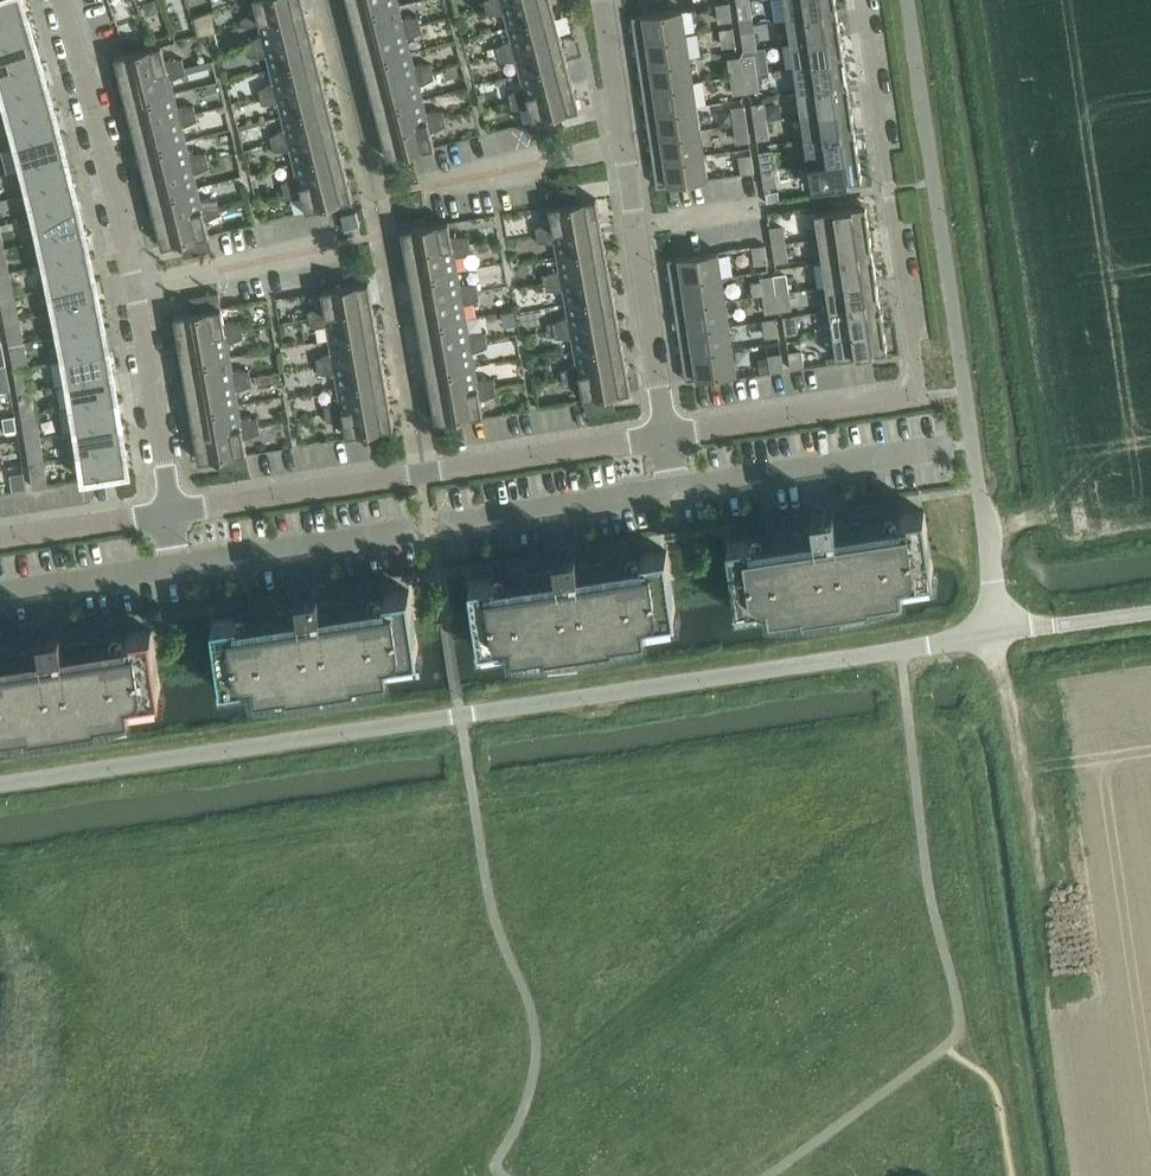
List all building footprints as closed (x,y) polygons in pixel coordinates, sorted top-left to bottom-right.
[(29,16),(29,15),(28,16),(23,0),(0,0),(0,25),(29,16)] [(260,24),(260,22),(306,11),(304,0),(254,0),(258,12),(253,13),(242,19),(244,28),(260,24)] [(353,17),(399,5),(397,0),(348,0),(353,17)] [(487,8),(489,15),(502,14),(506,13),(510,27),(556,15),(552,0),(517,0),(487,8)] [(788,20),(839,12),(837,0),(785,0),(788,20)] [(751,1),(738,3),(740,18),(753,16),(751,1)] [(730,2),(717,4),(719,19),(733,17),(730,2)] [(399,5),(353,17),(359,41),(421,25),(420,17),(407,18),(402,19),(399,5)] [(633,17),(637,42),(687,34),(684,9),(633,17)] [(248,43),(249,50),(312,34),(306,11),(260,22),(260,24),(263,36),(259,37),(248,43)] [(839,12),(788,20),(791,43),(842,36),(839,12)] [(497,47),(499,54),(562,38),(556,15),(510,27),(513,40),(509,41),(497,47)] [(0,25),(0,51),(36,40),(36,39),(35,39),(29,17),(30,17),(29,16),(0,25)] [(421,25),(359,41),(365,64),(411,52),(407,39),(412,38),(423,32),(421,25)] [(734,27),(721,29),(723,44),(736,42),(734,27)] [(312,34),(249,50),(251,57),(264,57),(268,56),(272,69),(318,58),(312,34)] [(687,34),(637,42),(640,66),(691,58),(687,34)] [(756,34),(742,36),(745,51),(758,49),(756,34)] [(842,36),(791,43),(795,67),(846,60),(842,36)] [(562,38),(499,54),(501,62),(514,61),(518,60),(522,74),(568,62),(562,38)] [(0,51),(0,76),(43,63),(42,63),(36,41),(37,41),(36,40),(0,51)] [(116,57),(122,82),(185,66),(183,59),(170,59),(166,60),(162,46),(116,57)] [(411,52),(365,64),(371,88),(434,71),(432,64),(419,65),(414,66),(411,52)] [(259,90),(261,97),(324,81),(318,58),(272,69),(275,83),(271,84),(259,90)] [(691,58),(640,66),(644,90),(694,82),(691,58)] [(756,58),(742,60),(745,75),(758,73),(756,58)] [(729,62),(732,77),(745,75),(742,60),(729,62)] [(846,60),(795,67),(799,91),(849,84),(846,60)] [(509,94),(511,101),(574,85),(568,62),(522,74),(525,87),(521,88),(509,94)] [(0,76),(0,79),(6,99),(50,87),(50,86),(49,86),(42,64),(43,64),(43,63),(0,76)] [(185,66),(122,82),(128,105),(174,94),(171,80),(175,79),(187,74),(185,66)] [(434,71),(371,88),(377,111),(423,99),(420,86),(424,84),(435,79),(434,71)] [(758,73),(745,75),(747,90),(760,88),(758,73)] [(745,75),(732,77),(734,92),(747,90),(745,75)] [(324,81),(261,97),(263,104),(276,104),(280,103),(283,116),(330,105),(324,81)] [(694,82),(644,90),(647,114),(698,106),(694,82)] [(849,84),(799,91),(802,115),(853,108),(849,84)] [(574,85),(511,101),(513,109),(526,108),(530,107),(538,137),(566,129),(562,114),(580,110),(574,85)] [(50,87),(6,99),(12,123),(56,111),(56,110),(55,110),(49,88),(50,88),(50,87)] [(174,94),(128,105),(134,129),(197,113),(195,106),(182,106),(178,107),(174,94)] [(423,99),(377,111),(383,134),(446,118),(444,111),(431,111),(427,113),(423,99)] [(271,137),(273,144),(336,128),(330,105),(283,116),(287,130),(282,131),(271,137)] [(753,107),(755,122),(769,120),(766,105),(753,107)] [(698,106),(647,114),(651,138),(701,130),(698,106)] [(733,110),(735,125),(748,123),(746,108),(733,110)] [(853,108),(802,115),(806,139),(856,132),(853,108)] [(56,111),(12,123),(18,146),(63,134),(62,134),(56,112),(57,111),(56,111)] [(197,113),(134,129),(140,152),(186,141),(183,127),(187,126),(198,121),(197,113)] [(446,118),(383,134),(389,159),(436,147),(432,132),(436,131),(447,126),(446,118)] [(769,120),(755,122),(757,137),(771,135),(769,120)] [(748,123),(735,125),(737,140),(750,138),(748,123)] [(336,128),(273,144),(275,151),(287,151),(292,150),(295,163),(341,152),(336,128)] [(701,130),(651,138),(654,162),(705,154),(701,130)] [(856,132),(806,139),(809,163),(860,156),(856,132)] [(63,134),(18,146),(24,170),(69,158),(69,157),(68,158),(62,135),(63,135),(63,134)] [(186,141),(140,152),(145,176),(208,160),(206,153),(194,153),(189,154),(186,141)] [(283,183),(285,191),(347,175),(341,152),(295,163),(298,177),(294,178),(283,183)] [(760,155),(762,170),(776,168),(773,153),(760,155)] [(705,154),(654,162),(658,187),(709,179),(705,154)] [(860,156),(809,163),(813,188),(863,181),(860,156)] [(740,159),(742,174),(756,172),(753,157),(740,159)] [(69,158),(24,170),(30,193),(75,183),(75,182),(74,182),(68,160),(69,159),(69,158)] [(208,160),(145,176),(151,199),(198,188),(194,174),(199,173),(210,167),(208,160)] [(776,168),(762,170),(765,185),(778,183),(776,168)] [(347,175),(285,191),(286,198),(299,198),(303,197),(307,211),(353,200),(347,175)] [(75,183),(30,193),(36,217),(80,206),(79,206),(74,184),(75,183)] [(537,228),(538,235),(602,224),(597,199),(579,202),(576,187),(547,192),(553,222),(548,223),(537,228)] [(198,188),(151,199),(157,223),(220,207),(218,200),(205,200),(201,201),(198,188)] [(80,206),(36,217),(41,240),(86,230),(85,230),(80,207),(81,207),(80,206)] [(867,206),(817,213),(816,213),(820,238),(871,231),(867,206)] [(220,207),(157,223),(163,247),(181,243),(185,258),(213,251),(206,221),(210,220),(222,214),(220,207)] [(346,231),(353,229),(361,227),(357,212),(342,216),(346,231)] [(402,231),(407,256),(471,244),(469,237),(456,236),(452,237),(449,222),(402,231)] [(602,224),(538,235),(539,243),(552,243),(556,242),(559,256),(606,248),(602,224)] [(785,228),(771,230),(773,245),(787,243),(785,228)] [(86,230),(41,240),(46,264),(91,254),(90,254),(85,231),(86,231),(86,230)] [(871,231),(820,238),(824,262),(874,255),(871,231)] [(787,243),(773,245),(776,260),(789,258),(787,243)] [(471,244),(407,256),(411,279),(458,271),(456,257),(460,257),(472,252),(471,244)] [(766,245),(753,247),(755,262),(768,260),(766,245)] [(545,275),(546,283),(610,272),(606,248),(559,256),(561,270),(557,271),(545,275)] [(0,250),(0,274),(10,272),(5,249),(0,250)] [(669,259),(672,284),(723,277),(719,252),(669,259)] [(91,254),(46,264),(51,288),(96,278),(95,278),(90,255),(91,255),(91,254)] [(874,255),(824,262),(827,286),(878,278),(874,255)] [(458,271),(411,279),(415,303),(479,292),(478,284),(465,284),(460,285),(458,271)] [(0,274),(0,292),(1,298),(15,295),(10,272),(0,274)] [(610,272),(546,283),(548,290),(561,291),(565,290),(567,304),(614,295),(610,272)] [(723,277),(672,284),(676,308),(727,301),(723,277)] [(788,277),(775,278),(777,293),(790,291),(788,277)] [(96,278),(51,288),(56,312),(101,303),(101,302),(100,302),(96,279),(97,279),(96,278)] [(762,284),(764,295),(777,293),(775,278),(762,280),(762,282),(762,284)] [(878,278),(827,286),(831,310),(881,302),(878,278)] [(762,282),(752,284),(753,297),(764,295),(762,284),(762,282)] [(309,311),(310,319),(374,308),(369,283),(322,291),(325,306),(321,306),(309,311)] [(790,291),(777,293),(779,308),(792,306),(790,291)] [(479,292),(415,303),(420,327),(467,319),(464,305),(469,304),(480,299),(479,292)] [(175,316),(179,341),(243,330),(242,323),(229,322),(224,323),(219,293),(191,298),(194,313),(175,316)] [(777,293),(764,295),(766,310),(779,308),(777,293)] [(15,295),(1,298),(6,322),(20,319),(15,295)] [(554,323),(555,331),(619,319),(614,295),(567,304),(570,318),(565,318),(554,323)] [(727,301),(676,308),(679,332),(730,325),(727,301)] [(881,302),(831,310),(834,334),(885,326),(881,302)] [(101,303),(56,312),(61,336),(106,327),(106,326),(105,326),(101,304),(101,303)] [(374,308),(310,319),(311,326),(324,327),(328,326),(331,340),(378,332),(374,308)] [(797,315),(784,317),(786,332),(800,330),(797,315)] [(777,318),(764,320),(766,335),(779,333),(777,318)] [(20,319),(6,322),(11,345),(25,342),(20,319)] [(467,319),(420,327),(424,351),(488,339),(486,332),(473,332),(469,332),(467,319)] [(619,319),(555,331),(556,338),(569,339),(573,338),(576,351),(623,343),(619,319)] [(730,325),(679,332),(683,356),(734,349),(730,325)] [(885,326),(834,334),(838,359),(889,351),(885,326)] [(106,327),(61,336),(65,359),(111,351),(110,350),(109,351),(105,328),(106,328),(106,327)] [(243,330),(179,341),(183,365),(230,357),(228,343),(233,342),(244,338),(243,330)] [(317,359),(318,366),(382,355),(378,332),(331,340),(333,353),(329,354),(317,359)] [(488,339),(424,351),(428,375),(475,366),(473,353),(477,352),(489,347),(488,339)] [(25,342),(11,345),(15,369),(29,366),(25,342)] [(562,371),(563,378),(627,367),(623,343),(576,351),(578,365),(574,366),(562,371)] [(734,349),(683,356),(687,381),(737,374),(734,349)] [(111,351),(65,359),(70,383),(115,375),(114,375),(110,352),(111,352),(111,351)] [(792,370),(805,368),(803,353),(790,355),(792,370)] [(382,355),(318,366),(319,374),(332,375),(337,374),(339,387),(386,379),(382,355)] [(769,358),(772,373),(785,371),(783,356),(769,358)] [(230,357),(183,365),(188,389),(251,378),(250,370),(237,370),(233,371),(230,357)] [(769,358),(759,360),(761,375),(772,373),(769,358)] [(29,366),(15,369),(19,392),(33,390),(29,366)] [(475,366),(428,375),(432,399),(496,387),(495,380),(482,379),(477,380),(475,366)] [(627,367),(563,378),(565,386),(577,386),(582,385),(587,416),(616,411),(613,395),(631,392),(627,367)] [(115,375),(70,383),(74,407),(119,400),(119,399),(118,399),(114,376),(115,376),(115,375)] [(251,378),(188,389),(192,413),(239,405),(236,391),(241,390),(253,385),(251,378)] [(0,380),(0,393),(11,391),(9,379),(0,380)] [(325,406),(326,414),(390,403),(386,379),(339,387),(341,401),(337,402),(325,406)] [(496,387),(432,399),(437,423),(484,415),(481,400),(485,399),(497,395),(496,387)] [(33,390),(19,392),(23,416),(37,413),(33,390)] [(119,400),(74,407),(77,431),(123,424),(123,423),(122,423),(118,401),(119,400)] [(390,403),(326,414),(328,421),(340,422),(345,421),(347,436),(394,428),(390,403)] [(239,405),(192,413),(196,437),(259,426),(258,418),(246,417),(241,418),(239,405)] [(37,413),(23,416),(27,439),(41,437),(37,413)] [(14,417),(3,419),(5,432),(17,430),(14,417)] [(123,424),(77,431),(81,455),(126,448),(126,447),(125,447),(122,425),(123,425),(123,424)] [(259,426),(196,437),(200,462),(219,458),(221,474),(250,469),(245,439),(249,438),(261,433),(259,426)] [(41,437),(27,439),(30,462),(45,460),(41,437)] [(126,448),(81,455),(84,478),(83,478),(84,480),(85,480),(129,474),(129,473),(130,473),(130,472),(129,472),(126,449),(127,449),(126,448)] [(45,460),(30,462),(34,488),(48,486),(45,460)] [(25,474),(12,476),(14,491),(27,489),(25,476),(25,474)] [(729,542),(738,602),(738,604),(770,599),(772,609),(804,604),(805,607),(872,597),(872,593),(904,588),(903,578),(935,573),(925,511),(900,515),(900,517),(838,526),(835,508),(813,511),(816,530),(754,539),(754,538),(729,542)] [(471,581),(480,642),(481,644),(513,639),(514,649),(547,644),(547,647),(615,636),(614,633),(647,628),(645,618),(677,613),(668,551),(642,555),(643,557),(581,566),(578,547),(556,551),(559,570),(497,579),(497,577),(471,581)] [(214,621),(223,682),(223,684),(255,679),(257,689),(289,683),(290,687),(358,676),(357,673),(389,668),(388,658),(420,653),(410,591),(385,595),(385,597),(323,606),(320,587),(298,591),(301,610),(239,619),(239,617),(214,621)] [(32,723),(32,727),(100,716),(100,713),(132,708),(130,698),(162,693),(153,631),(127,635),(128,637),(66,646),(63,627),(41,631),(44,650),(0,656),(0,728),(32,723)]
